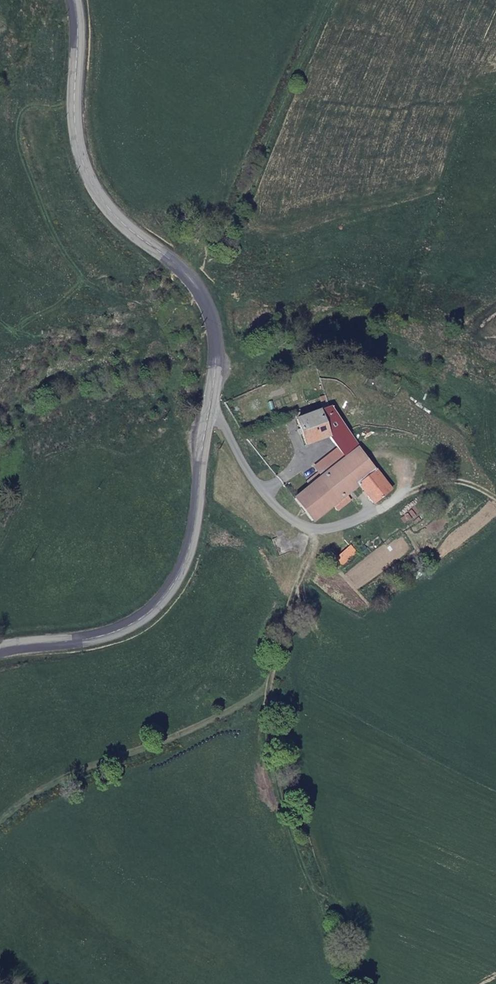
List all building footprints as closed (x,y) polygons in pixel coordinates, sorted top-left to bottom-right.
[(343,458),(361,445),(333,405),(295,422),(303,444),(325,436),(336,448),(343,458)] [(314,481),(297,492),(316,516),(332,504),(336,509),(351,500),(347,493),(359,485),(374,503),(393,490),(383,475),(361,445),(343,458),(324,474),(314,481)] [(324,474),(343,458),(336,448),(315,464),(319,468),(324,474)] [(310,476),(314,481),(324,474),(319,468),(310,476)] [(327,551),(330,559),(348,546),(344,539),(327,551)] [(348,546),(330,559),(335,566),(354,554),(348,546)]
